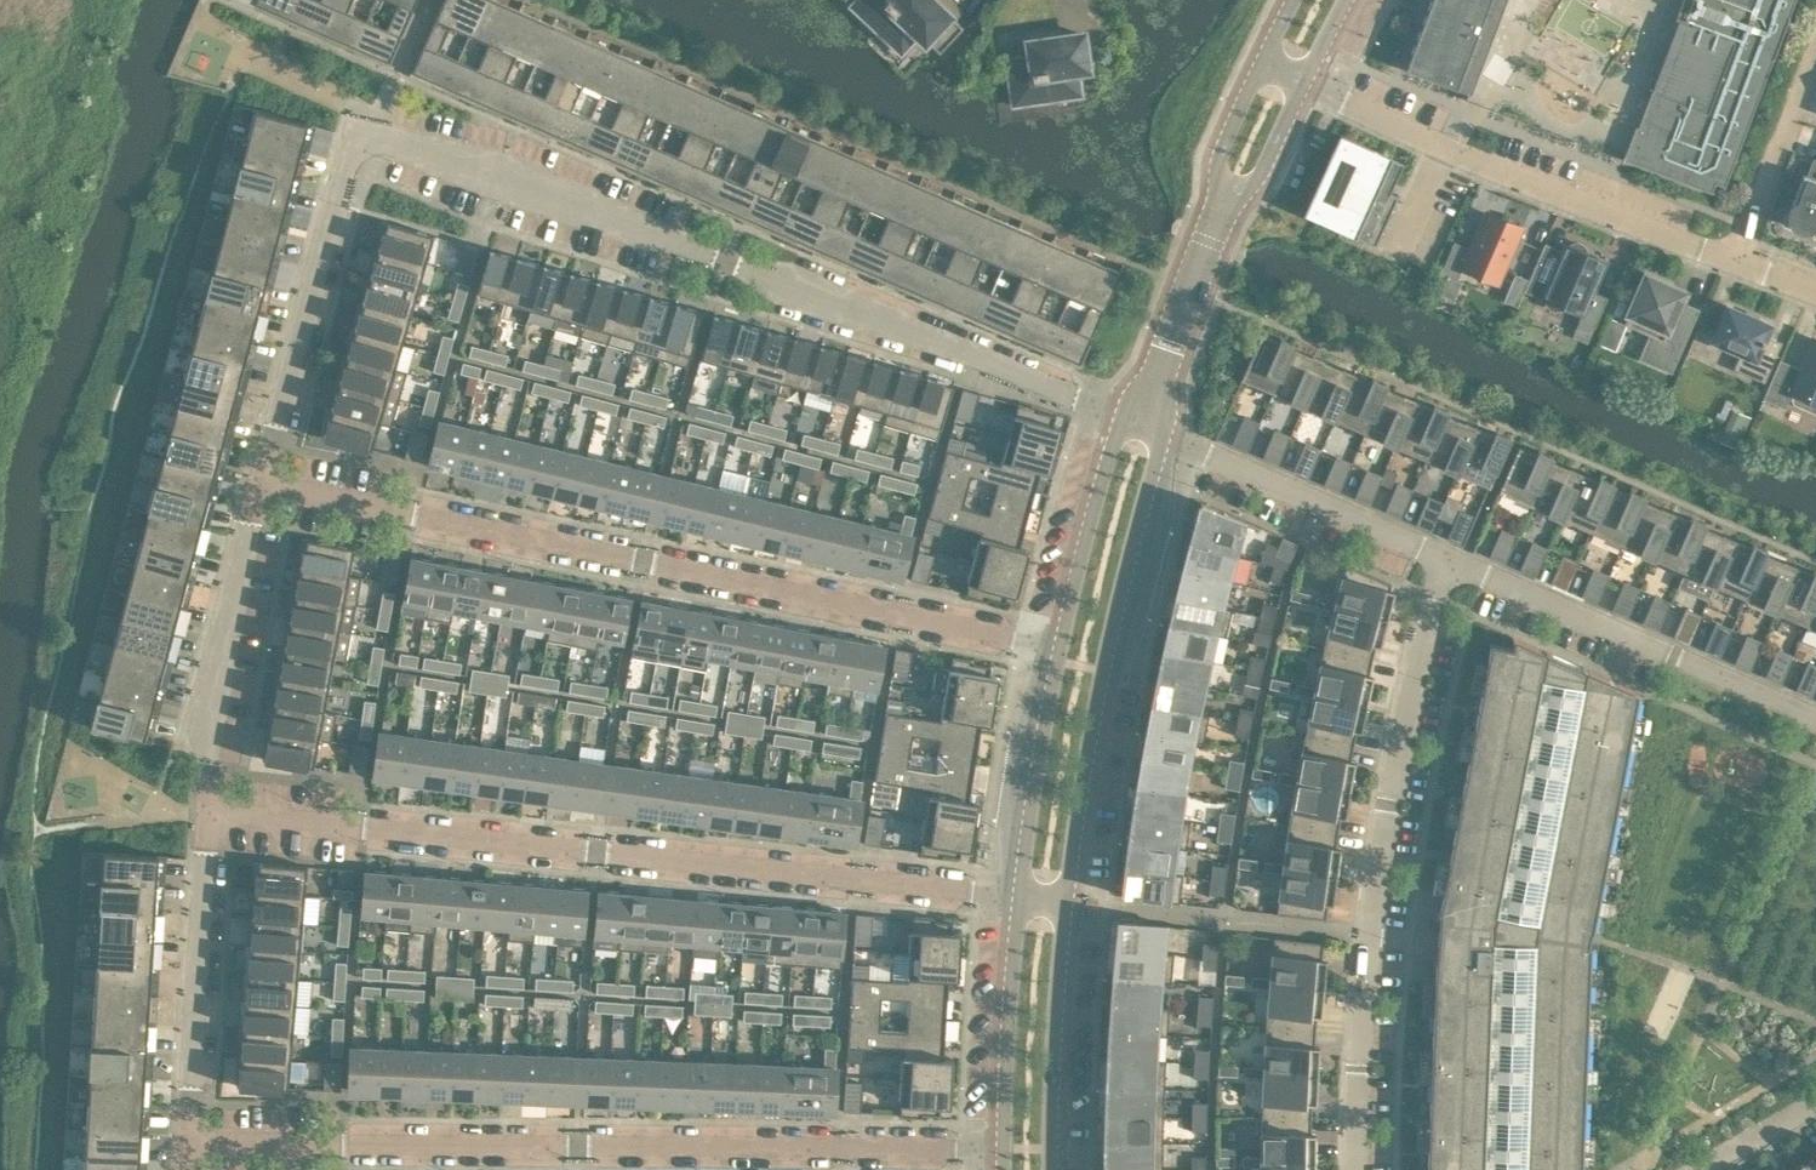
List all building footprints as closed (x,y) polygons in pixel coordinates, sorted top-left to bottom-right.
[(271,3),(268,9),(289,18),(297,0),(264,0),(271,3)] [(289,18),(310,27),(312,21),(325,27),(336,0),(297,0),(289,18)] [(325,27),(337,32),(335,38),(355,47),(367,20),(348,12),(353,0),(336,0),(325,27)] [(355,47),(376,56),(379,50),(392,55),(389,62),(390,62),(417,0),(393,0),(399,3),(387,29),(367,20),(355,47)] [(412,72),(413,72),(416,66),(428,71),(426,77),(446,87),(458,59),(438,50),(450,24),(470,33),(484,0),(443,0),(412,72)] [(446,87),(467,96),(470,90),(482,95),(520,9),(498,0),(484,0),(470,33),(489,41),(478,67),(458,59),(446,87)] [(852,6),(875,27),(877,29),(878,28),(902,50),(917,34),(926,43),(928,41),(940,52),(963,27),(934,0),(857,0),(852,6)] [(1465,99),(1467,99),(1505,0),(1432,0),(1406,68),(1468,92),(1465,99)] [(1675,21),(1678,22),(1639,126),(1636,125),(1623,159),(1713,192),(1713,191),(1712,190),(1715,182),(1724,185),(1723,186),(1725,187),(1773,58),(1774,59),(1789,17),(1789,16),(1795,0),(1683,0),(1675,21)] [(520,9),(482,95),(495,101),(492,107),(513,116),(525,88),(506,80),(517,53),(536,62),(553,24),(520,9)] [(525,88),(513,116),(534,125),(536,119),(549,124),(586,38),(553,24),(536,62),(556,70),(544,97),(525,88)] [(1087,56),(1083,33),(1053,38),(1052,36),(1043,38),(1042,37),(1026,39),(1027,49),(1029,48),(1030,56),(1007,59),(1010,78),(1014,104),(1045,100),(1047,100),(1047,98),(1080,93),(1076,71),(1090,69),(1088,56),(1087,56)] [(586,38),(549,124),(562,130),(559,136),(580,145),(592,117),(572,109),(584,82),(603,91),(620,53),(586,38)] [(592,117),(580,145),(601,154),(603,148),(616,153),(653,67),(620,53),(603,91),(622,99),(611,126),(592,117)] [(653,67),(616,153),(628,159),(626,165),(646,174),(658,146),(639,138),(650,112),(670,120),(686,82),(653,67)] [(658,146),(646,174),(667,183),(670,177),(682,183),(720,97),(686,82),(670,120),(689,128),(678,155),(658,146)] [(720,97),(682,183),(695,188),(692,194),(713,203),(725,176),(706,167),(717,141),(736,149),(753,111),(720,97)] [(309,122),(253,108),(246,135),(301,150),(309,122)] [(725,176),(713,203),(733,212),(736,206),(748,211),(786,125),(753,111),(736,149),(755,157),(744,184),(725,176)] [(786,125),(748,211),(761,217),(758,223),(780,232),(792,205),(772,196),(783,170),(803,178),(820,140),(786,125)] [(1341,134),(1305,213),(1375,245),(1399,194),(1391,191),(1404,163),(1341,134)] [(301,150),(246,135),(239,162),(294,177),(301,150)] [(792,205),(780,232),(801,241),(803,235),(816,241),(853,155),(820,140),(803,178),(822,187),(811,213),(792,205)] [(853,155),(816,241),(828,246),(826,252),(846,261),(858,234),(839,225),(850,199),(870,207),(886,169),(853,155)] [(1789,219),(1794,227),(1802,230),(1811,227),(1815,221),(1815,158),(1814,157),(1807,174),(1803,173),(1789,210),(1789,219)] [(294,177),(239,162),(231,189),(287,204),(294,177)] [(858,234),(846,261),(867,270),(870,264),(882,270),(920,184),(886,169),(870,207),(889,216),(878,242),(858,234)] [(920,184),(882,270),(895,275),(892,281),(913,290),(925,263),(906,254),(917,228),(936,236),(953,198),(920,184)] [(287,204),(231,189),(224,215),(280,230),(287,204)] [(925,263),(913,290),(934,299),(936,294),(949,299),(986,213),(953,198),(936,236),(956,245),(944,271),(925,263)] [(1498,283),(1522,228),(1486,212),(1462,267),(1498,283)] [(986,213),(949,299),(962,304),(959,310),(980,319),(992,292),(972,283),(984,257),(1003,266),(1020,228),(986,213)] [(280,230),(224,215),(217,242),(273,257),(280,230)] [(382,219),(378,241),(381,241),(379,248),(379,249),(426,262),(434,235),(382,219)] [(992,292),(980,319),(1001,329),(1003,323),(1016,328),(1053,242),(1020,228),(1003,266),(1022,274),(1011,300),(992,292)] [(273,257),(217,242),(210,269),(266,284),(273,257)] [(1053,242),(1016,328),(1028,334),(1026,340),(1046,349),(1058,321),(1039,313),(1050,286),(1070,295),(1086,257),(1053,242)] [(1544,245),(1529,279),(1547,287),(1543,297),(1547,298),(1547,303),(1550,307),(1554,309),(1559,308),(1564,306),(1582,314),(1579,320),(1595,326),(1608,297),(1592,290),(1605,261),(1587,252),(1585,248),(1583,244),(1578,242),(1573,242),(1569,245),(1566,243),(1562,253),(1544,245)] [(472,275),(480,248),(463,243),(455,271),(472,275)] [(379,248),(374,246),(370,267),(373,268),(372,274),(371,275),(418,289),(426,262),(379,249),(379,248)] [(489,251),(477,292),(504,300),(516,258),(489,251)] [(1058,321),(1046,349),(1067,358),(1070,352),(1082,357),(1080,363),(1081,364),(1121,272),(1086,257),(1070,295),(1090,304),(1079,330),(1058,321)] [(516,258),(504,300),(531,308),(543,266),(516,258)] [(543,266),(531,308),(528,320),(554,328),(569,274),(543,266)] [(266,284),(210,269),(203,296),(259,310),(266,284)] [(372,274),(366,272),(363,294),(366,294),(364,301),(364,302),(411,315),(418,289),(371,275),(372,274)] [(569,274),(554,328),(581,335),(596,282),(569,274)] [(1455,280),(1441,274),(1435,290),(1448,296),(1455,280)] [(1697,309),(1684,304),(1680,302),(1685,291),(1646,274),(1632,304),(1626,318),(1624,323),(1651,335),(1641,357),(1670,369),(1697,309)] [(469,284),(458,281),(453,299),(464,302),(469,284)] [(596,282),(581,335),(607,343),(623,289),(596,282)] [(623,289),(607,343),(634,351),(649,297),(623,289)] [(259,310),(203,296),(196,322),(252,337),(259,310)] [(649,297),(634,351),(660,358),(676,305),(649,297)] [(364,301),(359,299),(355,320),(358,321),(356,327),(356,328),(403,342),(403,341),(411,315),(364,302),(364,301)] [(448,317),(459,320),(464,302),(453,299),(448,317)] [(1622,300),(1616,314),(1626,318),(1632,304),(1622,300)] [(1727,304),(1711,340),(1740,353),(1733,368),(1764,382),(1782,342),(1766,335),(1771,324),(1727,304)] [(688,366),(703,313),(676,305),(660,358),(688,366)] [(713,315),(700,357),(728,365),(740,323),(713,315)] [(252,337),(196,322),(189,349),(245,364),(252,337)] [(740,323),(728,365),(755,373),(767,331),(740,323)] [(351,326),(347,347),(350,348),(348,354),(348,355),(396,368),(396,367),(408,370),(415,344),(403,341),(403,342),(356,328),(356,327),(351,326)] [(755,373),(751,384),(778,392),(781,381),(793,339),(767,331),(755,373)] [(1261,333),(1242,377),(1273,391),(1292,347),(1294,347),(1295,343),(1281,337),(1279,341),(1261,333)] [(454,336),(443,334),(438,352),(449,355),(454,336)] [(1815,411),(1815,339),(1813,338),(1800,368),(1780,359),(1764,398),(1785,407),(1792,391),(1794,392),(1792,398),(1793,402),(1815,412),(1815,411)] [(793,339),(781,381),(808,388),(820,346),(793,339)] [(472,344),(469,355),(487,360),(490,349),(472,344)] [(820,346),(808,388),(834,396),(846,354),(820,346)] [(1290,400),(1304,406),(1305,405),(1304,405),(1323,360),(1322,360),(1323,359),(1312,354),(1312,355),(1294,347),(1292,347),(1273,391),(1290,399),(1290,400)] [(245,364),(189,349),(182,376),(238,391),(245,364)] [(505,365),(508,354),(490,349),(487,360),(505,365)] [(408,370),(396,367),(396,368),(348,355),(348,354),(343,352),(340,373),(343,374),(341,380),(340,381),(400,397),(408,370)] [(433,370),(444,373),(449,355),(438,352),(433,370)] [(846,354),(834,396),(861,404),(873,362),(846,354)] [(525,358),(522,369),(541,374),(544,363),(525,358)] [(1304,405),(1305,405),(1321,412),(1320,413),(1335,420),(1336,418),(1335,418),(1354,373),(1353,373),(1353,372),(1343,367),(1342,368),(1323,360),(1304,405)] [(478,377),(481,366),(463,361),(460,372),(478,377)] [(873,362),(861,404),(886,411),(887,411),(899,370),(873,362)] [(559,379),(562,368),(544,363),(541,374),(559,379)] [(487,367),(484,378),(502,383),(505,372),(487,367)] [(886,411),(883,423),(910,431),(926,377),(899,370),(887,411),(886,411)] [(520,388),(523,377),(505,372),(502,383),(520,388)] [(579,373),(576,384),(594,389),(597,377),(579,373)] [(1387,383),(1373,377),(1371,381),(1354,373),(1335,418),(1336,418),(1365,431),(1385,387),(1386,387),(1387,383)] [(238,391),(182,376),(175,402),(230,417),(238,391)] [(612,393),(615,382),(597,377),(594,389),(612,393)] [(938,439),(953,385),(926,377),(910,431),(938,439)] [(380,421),(392,425),(400,397),(340,381),(341,380),(335,379),(332,400),(335,401),(333,407),(333,408),(380,420),(380,421)] [(534,380),(531,391),(550,396),(553,385),(534,380)] [(568,401),(571,390),(553,385),(550,396),(568,401)] [(440,390),(429,387),(424,406),(435,408),(440,390)] [(632,387),(629,398),(647,403),(650,392),(632,387)] [(1382,439),(1382,440),(1396,446),(1397,445),(1396,445),(1415,400),(1414,400),(1415,399),(1404,394),(1403,395),(1386,387),(1385,387),(1365,431),(1382,439)] [(487,392),(475,388),(474,393),(472,400),(484,403),(487,392)] [(979,392),(963,388),(955,417),(971,421),(979,392)] [(666,408),(669,397),(650,392),(647,403),(666,408)] [(583,393),(580,404),(598,409),(601,398),(583,393)] [(616,414),(619,402),(601,398),(598,409),(616,414)] [(1447,414),(1449,410),(1434,404),(1432,408),(1415,400),(1396,445),(1397,445),(1427,458),(1446,414),(1447,414)] [(230,417),(175,402),(168,429),(223,444),(230,417)] [(697,404),(694,415),(712,420),(715,409),(697,404)] [(1062,426),(1053,424),(1056,415),(1018,404),(1015,413),(1014,413),(1007,436),(1056,449),(1062,426)] [(372,449),(380,421),(380,420),(333,408),(333,407),(328,405),(323,436),(352,445),(353,443),(372,449)] [(419,424),(430,427),(435,408),(424,406),(419,424)] [(630,406),(627,417),(645,422),(648,411),(630,406)] [(1733,408),(1727,421),(1745,429),(1751,416),(1733,408)] [(731,425),(734,414),(715,409),(712,420),(731,425)] [(664,427),(667,415),(648,411),(645,422),(664,427)] [(1444,465),(1443,467),(1458,473),(1458,472),(1457,471),(1477,427),(1476,427),(1476,426),(1465,421),(1465,422),(1447,414),(1446,414),(1427,458),(1444,465)] [(1232,446),(1247,452),(1260,423),(1245,416),(1232,446)] [(750,418),(747,429),(766,434),(769,423),(750,418)] [(441,420),(431,463),(456,469),(466,426),(441,420)] [(689,421),(686,432),(704,437),(707,426),(689,421)] [(784,439),(787,428),(769,423),(766,434),(784,439)] [(480,475),(490,432),(466,426),(456,469),(480,475)] [(723,442),(726,431),(707,426),(704,437),(723,442)] [(1457,471),(1458,472),(1489,485),(1510,437),(1495,430),(1494,434),(1477,427),(1457,471)] [(223,444),(168,429),(160,456),(216,471),(223,444)] [(422,460),(429,433),(412,429),(405,456),(422,460)] [(1276,430),(1263,459),(1278,465),(1290,436),(1276,430)] [(504,480),(514,438),(490,432),(480,475),(504,480)] [(804,433),(801,444),(819,448),(822,437),(804,433)] [(737,434),(734,445),(752,450),(755,439),(737,434)] [(962,454),(966,440),(950,436),(946,449),(962,454)] [(1040,470),(1050,473),(1056,449),(1007,436),(1000,464),(1001,464),(1000,467),(1038,478),(1040,470)] [(837,453),(840,442),(822,437),(819,448),(837,453)] [(528,486),(538,444),(514,438),(504,480),(528,486)] [(771,455),(774,444),(755,439),(752,450),(753,450),(762,453),(771,455)] [(1306,443),(1294,472),(1308,479),(1321,449),(1306,443)] [(538,444),(528,486),(552,492),(562,450),(538,444)] [(1518,445),(1499,490),(1531,504),(1550,459),(1551,460),(1553,455),(1538,449),(1536,453),(1518,445)] [(785,447),(782,458),(800,463),(803,452),(785,447)] [(857,447),(854,458),(873,463),(876,452),(857,447)] [(1001,464),(1000,464),(962,454),(946,449),(937,483),(967,491),(971,476),(997,483),(993,498),(1030,508),(1038,478),(1000,467),(1001,464)] [(562,450),(552,492),(576,498),(586,456),(562,450)] [(753,450),(749,465),(759,468),(762,453),(753,450)] [(819,468),(822,457),(803,452),(800,463),(819,468)] [(891,468),(894,457),(876,452),(873,463),(891,468)] [(216,471),(160,456),(153,483),(209,498),(216,471)] [(586,456),(576,498),(600,504),(610,461),(586,456)] [(1324,486),(1339,492),(1352,463),(1337,456),(1324,486)] [(833,459),(830,471),(848,475),(851,464),(833,459)] [(899,470),(917,475),(920,464),(902,459),(899,470)] [(1547,512),(1562,519),(1562,517),(1561,517),(1581,472),(1580,472),(1580,471),(1569,466),(1569,467),(1551,460),(1550,459),(1531,504),(1548,511),(1547,512)] [(610,461),(600,504),(624,510),(634,467),(610,461)] [(866,480),(869,469),(851,464),(848,475),(866,480)] [(649,516),(659,473),(634,467),(624,510),(649,516)] [(718,487),(708,530),(732,536),(742,493),(746,476),(722,470),(718,487)] [(1368,470),(1355,499),(1370,506),(1382,476),(1368,470)] [(881,472),(878,483),(896,488),(899,477),(881,472)] [(1614,482),(1600,476),(1598,480),(1581,472),(1561,517),(1562,517),(1592,530),(1611,486),(1612,486),(1614,482)] [(669,476),(659,518),(683,524),(694,482),(669,476)] [(914,493),(917,482),(899,477),(896,488),(914,493)] [(694,482),(683,524),(708,530),(718,487),(694,482)] [(209,498),(153,483),(146,509),(202,524),(209,498)] [(944,521),(981,531),(982,531),(983,528),(1022,538),(1030,508),(993,498),(988,514),(963,507),(967,491),(937,483),(928,517),(944,521)] [(1398,483),(1386,513),(1400,519),(1413,490),(1398,483)] [(1645,496),(1630,489),(1628,493),(1612,486),(1611,486),(1592,530),(1623,544),(1642,499),(1643,500),(1645,496)] [(742,493),(732,536),(756,541),(766,499),(742,493)] [(1429,497),(1416,526),(1431,532),(1444,503),(1429,497)] [(766,499),(756,541),(780,547),(790,505),(766,499)] [(1640,551),(1639,552),(1654,559),(1654,558),(1653,557),(1673,513),(1672,512),(1672,511),(1661,507),(1661,508),(1643,500),(1642,499),(1623,544),(1640,551)] [(1246,520),(1201,501),(1190,542),(1237,554),(1246,520)] [(790,505),(780,547),(804,553),(814,511),(790,505)] [(202,524),(146,509),(139,536),(195,551),(202,524)] [(1461,510),(1448,540),(1462,546),(1475,517),(1461,510)] [(814,511),(804,553),(828,559),(838,516),(814,511)] [(916,516),(905,513),(900,531),(862,522),(852,564),(868,568),(868,566),(902,574),(916,516)] [(1692,516),(1690,520),(1673,513),(1653,557),(1654,558),(1684,570),(1703,526),(1704,526),(1706,522),(1692,516)] [(838,516),(828,559),(852,564),(862,522),(838,516)] [(940,535),(944,521),(928,517),(924,530),(940,535)] [(1701,578),(1700,579),(1715,586),(1716,584),(1715,584),(1734,539),(1733,539),(1734,538),(1723,533),(1722,534),(1704,526),(1703,526),(1684,570),(1701,578)] [(1029,549),(1020,546),(1022,538),(983,528),(982,531),(981,531),(974,559),(1023,572),(1029,549)] [(1490,558),(1504,564),(1517,535),(1502,529),(1490,558)] [(195,551),(139,536),(132,563),(188,578),(195,551)] [(1283,536),(1275,554),(1290,560),(1298,543),(1283,536)] [(300,558),(302,559),(301,565),(301,566),(350,575),(350,574),(355,547),(301,537),(300,558)] [(1753,543),(1751,547),(1734,539),(1715,584),(1716,584),(1745,597),(1765,553),(1766,553),(1768,549),(1753,543)] [(1190,542),(1183,567),(1181,567),(1181,568),(1230,581),(1237,554),(1190,542)] [(1533,542),(1520,571),(1535,578),(1548,548),(1533,542)] [(1321,553),(1306,547),(1300,561),(1315,567),(1321,553)] [(1260,561),(1273,564),(1288,568),(1290,561),(1274,554),(1275,553),(1263,548),(1260,561)] [(918,550),(910,579),(927,584),(935,555),(918,550)] [(401,555),(384,552),(379,580),(396,583),(401,555)] [(1795,566),(1795,565),(1784,560),(1784,561),(1766,553),(1765,553),(1745,597),(1776,611),(1796,566),(1795,566)] [(1564,555),(1551,585),(1565,591),(1578,562),(1564,555)] [(403,600),(401,612),(425,617),(427,605),(428,605),(436,562),(411,557),(403,600)] [(967,582),(969,582),(966,592),(1005,602),(1007,593),(1017,595),(1023,572),(974,559),(967,582)] [(425,617),(451,622),(453,610),(452,609),(460,566),(436,562),(428,605),(427,605),(425,617)] [(188,578),(132,563),(125,590),(181,605),(188,578)] [(295,585),(297,586),(296,592),(296,593),(356,605),(362,576),(350,574),(350,575),(301,566),(301,565),(296,564),(295,585)] [(1273,564),(1269,579),(1284,583),(1288,568),(1273,564)] [(1336,600),(1318,595),(1316,605),(1334,609),(1335,605),(1387,618),(1392,599),(1388,598),(1392,584),(1346,564),(1336,600)] [(460,566),(452,609),(453,610),(477,614),(485,571),(460,566)] [(1812,574),(1796,566),(1776,611),(1807,624),(1815,602),(1815,570),(1814,570),(1812,574)] [(1223,607),(1223,606),(1230,581),(1181,568),(1180,569),(1182,570),(1176,596),(1223,607)] [(1582,598),(1596,605),(1609,575),(1594,569),(1582,598)] [(485,571),(477,614),(501,618),(509,576),(485,571)] [(509,576),(501,618),(525,623),(533,580),(509,576)] [(533,580),(525,623),(548,627),(550,627),(557,585),(533,580)] [(1625,582),(1612,612),(1627,618),(1640,589),(1625,582)] [(548,627),(546,639),(572,644),(582,589),(557,585),(550,627),(548,627)] [(1292,588),(1290,598),(1309,603),(1311,593),(1292,588)] [(597,649),(599,637),(598,637),(606,594),(582,589),(572,644),(597,649)] [(181,605),(125,590),(118,616),(174,631),(181,605)] [(394,592),(383,590),(380,609),(391,611),(394,592)] [(289,613),(292,613),(291,619),(291,620),(351,632),(356,605),(296,593),(296,592),(291,591),(289,613)] [(623,641),(631,598),(606,594),(598,637),(599,637),(623,641)] [(1226,637),(1233,608),(1223,606),(1223,607),(1176,596),(1170,621),(1168,621),(1168,622),(1217,633),(1216,634),(1226,637)] [(1656,596),(1643,625),(1657,631),(1670,602),(1656,596)] [(641,600),(631,655),(656,660),(666,605),(641,600)] [(1278,606),(1263,602),(1260,616),(1275,620),(1278,606)] [(1807,624),(1815,628),(1815,602),(1807,624)] [(666,605),(656,660),(681,664),(691,609),(666,605)] [(1334,609),(1324,648),(1372,659),(1378,636),(1382,637),(1387,618),(1335,605),(1334,609)] [(376,627),(387,630),(391,611),(380,609),(376,627)] [(706,669),(708,657),(707,657),(715,614),(691,609),(681,664),(706,669)] [(1701,615),(1686,609),(1674,638),(1688,645),(1701,615)] [(715,614),(707,657),(708,657),(731,661),(739,618),(715,614)] [(174,631),(118,616),(111,643),(167,658),(174,631)] [(1256,630),(1271,634),(1275,620),(1260,616),(1256,630)] [(284,640),(287,640),(286,647),(286,648),(334,656),(346,659),(351,632),(291,620),(291,619),(286,618),(284,640)] [(739,618),(731,661),(756,666),(764,623),(739,618)] [(1211,660),(1216,634),(1217,633),(1168,622),(1167,623),(1169,623),(1163,649),(1211,660)] [(1717,622),(1704,652),(1719,658),(1732,629),(1717,622)] [(764,623),(756,666),(753,678),(778,682),(788,627),(764,623)] [(803,687),(805,675),(804,675),(812,632),(788,627),(778,682),(803,687)] [(804,675),(805,675),(828,679),(829,679),(836,637),(812,632),(804,675)] [(1438,913),(1443,913),(1439,961),(1435,961),(1434,965),(1436,965),(1427,1169),(1581,1169),(1590,947),(1592,947),(1592,945),(1588,945),(1590,931),(1593,932),(1594,929),(1592,929),(1638,693),(1640,694),(1640,692),(1513,636),(1512,638),(1514,639),(1512,647),(1490,642),(1489,645),(1491,645),(1440,909),(1439,909),(1438,913)] [(1735,665),(1749,671),(1762,642),(1748,636),(1735,665)] [(825,691),(852,696),(854,684),(853,684),(861,641),(836,637),(829,679),(828,679),(825,691)] [(854,684),(852,696),(876,700),(878,689),(886,646),(861,641),(853,684),(854,684)] [(167,658),(111,643),(104,670),(160,685),(167,658)] [(384,646),(373,645),(370,663),(381,665),(384,646)] [(279,667),(282,667),(281,674),(281,675),(329,683),(334,656),(286,648),(286,647),(281,646),(279,667)] [(896,648),(891,677),(908,680),(913,651),(896,648)] [(1297,682),(1295,692),(1314,696),(1314,691),(1367,703),(1371,684),(1367,683),(1372,659),(1324,648),(1316,686),(1297,682)] [(1205,686),(1211,660),(1163,649),(1157,675),(1156,675),(1156,676),(1205,686)] [(1778,649),(1766,678),(1780,685),(1793,655),(1778,649)] [(417,666),(419,655),(400,652),(398,663),(417,666)] [(1266,657),(1251,654),(1248,668),(1263,671),(1266,657)] [(424,656),(422,667),(441,670),(443,659),(424,656)] [(952,658),(951,668),(937,666),(933,691),(945,693),(945,692),(995,700),(999,676),(990,675),(991,665),(952,658)] [(460,673),(462,662),(443,659),(441,670),(460,673)] [(1796,692),(1811,698),(1815,686),(1815,665),(1809,662),(1796,692)] [(367,682),(378,684),(381,665),(370,663),(367,682)] [(472,667),(471,678),(489,682),(491,671),(472,667)] [(1245,682),(1259,685),(1263,671),(1248,668),(1245,682)] [(160,685),(104,670),(96,696),(153,711),(160,685)] [(397,670),(395,682),(414,685),(416,674),(397,670)] [(489,682),(508,685),(510,674),(491,671),(489,682)] [(522,672),(520,683),(539,686),(541,675),(522,672)] [(276,673),(274,694),(277,695),(276,701),(276,702),(324,710),(325,709),(329,683),(281,675),(281,674),(276,673)] [(421,674),(419,686),(438,689),(440,677),(421,674)] [(557,689),(559,678),(541,675),(539,686),(557,689)] [(1199,713),(1200,712),(1205,686),(1156,676),(1155,677),(1157,678),(1152,703),(1199,713)] [(457,692),(459,680),(440,677),(438,689),(457,692)] [(1271,677),(1269,687),(1288,691),(1290,681),(1271,677)] [(471,678),(469,690),(487,693),(489,682),(471,678)] [(571,680),(569,691),(588,694),(590,683),(571,680)] [(487,693),(506,696),(508,685),(489,682),(487,693)] [(606,697),(608,686),(590,683),(588,694),(606,697)] [(519,690),(517,702),(536,705),(538,693),(519,690)] [(631,690),(629,701),(648,704),(650,693),(631,690)] [(1314,691),(1314,696),(1305,735),(1353,745),(1359,721),(1363,722),(1367,703),(1314,691)] [(945,692),(945,693),(941,720),(941,724),(980,731),(982,722),(991,724),(995,700),(945,692)] [(554,708),(556,696),(538,693),(536,705),(554,708)] [(667,707),(669,696),(650,693),(648,704),(667,707)] [(89,724),(145,739),(153,711),(96,696),(89,724)] [(902,714),(905,700),(888,697),(886,711),(902,714)] [(568,698),(566,710),(584,713),(586,701),(568,698)] [(680,698),(678,709),(697,712),(699,701),(680,698)] [(376,701),(364,699),(362,718),(373,720),(376,701)] [(272,722),(271,728),(271,729),(319,737),(319,738),(331,740),(337,711),(325,709),(324,710),(276,702),(276,701),(271,700),(269,721),(272,722)] [(603,716),(605,704),(586,701),(584,713),(603,716)] [(716,715),(717,704),(699,701),(697,712),(716,715)] [(1204,742),(1209,714),(1200,712),(1199,713),(1152,703),(1147,729),(1145,729),(1145,730),(1194,740),(1204,742)] [(1255,709),(1240,706),(1237,720),(1252,723),(1255,709)] [(628,708),(626,719),(645,722),(647,711),(628,708)] [(728,709),(726,720),(745,723),(747,712),(728,709)] [(664,725),(665,714),(647,711),(645,722),(664,725)] [(941,720),(902,714),(886,711),(880,745),(911,750),(914,734),(940,739),(937,755),(976,761),(980,731),(941,724),(941,720)] [(747,712),(745,723),(764,726),(765,715),(747,712)] [(778,714),(776,725),(795,728),(796,717),(778,714)] [(677,716),(675,727),(694,730),(696,719),(677,716)] [(813,731),(815,720),(796,717),(795,728),(813,731)] [(359,737),(371,739),(373,720),(362,718),(359,737)] [(713,733),(714,722),(696,719),(694,730),(713,733)] [(726,720),(724,731),(743,734),(745,723),(726,720)] [(1234,734),(1249,737),(1252,723),(1237,720),(1234,734)] [(827,722),(825,733),(843,736),(845,725),(827,722)] [(743,734),(762,737),(764,726),(745,723),(743,734)] [(862,739),(864,728),(845,725),(843,736),(862,739)] [(266,727),(264,759),(294,764),(294,763),(314,766),(319,738),(319,737),(271,729),(271,728),(266,727)] [(1189,766),(1194,740),(1145,730),(1145,731),(1146,732),(1141,758),(1189,766)] [(381,731),(375,775),(401,778),(407,735),(381,731)] [(775,732),(773,743),(791,746),(793,735),(775,732)] [(425,781),(431,738),(407,735),(401,778),(425,781)] [(810,749),(812,738),(793,735),(791,746),(810,749)] [(1279,771),(1277,781),(1296,784),(1297,779),(1350,789),(1354,769),(1349,769),(1353,745),(1305,735),(1298,774),(1279,771)] [(450,785),(456,742),(431,738),(425,781),(450,785)] [(824,740),(822,751),(840,754),(842,743),(824,740)] [(474,788),(480,745),(456,742),(450,785),(474,788)] [(366,773),(370,745),(353,743),(349,771),(366,773)] [(859,757),(861,746),(842,743),(840,754),(859,757)] [(480,745),(474,788),(499,792),(505,749),(480,745)] [(898,784),(929,789),(930,789),(930,786),(971,791),(976,761),(937,755),(935,770),(908,766),(911,750),(880,745),(874,780),(898,784)] [(505,749),(499,792),(523,795),(529,752),(505,749)] [(529,752),(523,795),(548,799),(554,756),(529,752)] [(554,756),(548,799),(572,802),(578,759),(554,756)] [(1185,793),(1189,766),(1141,758),(1137,784),(1136,783),(1135,785),(1185,793)] [(1244,761),(1229,758),(1227,773),(1242,775),(1244,761)] [(598,806),(604,763),(578,759),(572,802),(598,806)] [(613,764),(607,807),(633,811),(639,767),(613,764)] [(1253,766),(1251,776),(1270,780),(1272,770),(1253,766)] [(639,767),(633,811),(657,814),(663,771),(639,767)] [(663,771),(657,814),(682,818),(688,774),(663,771)] [(1224,787),(1239,790),(1242,775),(1227,773),(1224,787)] [(688,774),(682,818),(706,821),(712,778),(688,774)] [(712,778),(706,821),(731,824),(737,781),(712,778)] [(854,840),(863,780),(852,778),(849,797),(810,792),(804,835),(820,837),(821,835),(854,840)] [(1296,784),(1289,823),(1338,831),(1342,807),(1347,808),(1350,789),(1297,779),(1296,784)] [(874,780),(871,799),(895,803),(898,784),(874,780)] [(737,781),(731,824),(755,828),(761,785),(737,781)] [(761,785),(755,828),(780,831),(786,788),(761,785)] [(1181,820),(1181,819),(1185,793),(1135,785),(1135,786),(1137,786),(1132,812),(1181,820)] [(979,802),(969,800),(971,791),(930,786),(930,789),(929,789),(925,817),(975,825),(979,802)] [(786,788),(780,831),(804,835),(810,792),(786,788)] [(1235,813),(1220,811),(1218,825),(1233,828),(1235,813)] [(1186,849),(1190,820),(1181,819),(1181,820),(1132,812),(1129,838),(1127,838),(1127,839),(1177,846),(1177,847),(1186,849)] [(864,843),(881,846),(886,817),(869,814),(864,843)] [(921,841),(922,841),(921,851),(960,857),(961,847),(971,849),(975,825),(925,817),(921,841)] [(1265,860),(1263,870),(1282,872),(1283,868),(1336,875),(1339,856),(1335,855),(1338,831),(1289,823),(1284,862),(1265,860)] [(1216,840),(1231,842),(1233,828),(1218,825),(1216,840)] [(1173,873),(1173,872),(1177,847),(1177,846),(1127,839),(1127,841),(1128,841),(1125,867),(1173,873)] [(159,855),(102,851),(100,880),(157,883),(159,855)] [(164,856),(163,864),(184,866),(184,858),(164,856)] [(1239,856),(1237,866),(1257,869),(1258,859),(1239,856)] [(253,861),(254,882),(257,883),(256,889),(256,890),(305,894),(308,866),(253,861)] [(1228,866),(1212,864),(1211,878),(1226,880),(1228,866)] [(1121,895),(1179,902),(1183,874),(1173,872),(1173,873),(1125,867),(1121,895)] [(353,885),(355,870),(339,868),(338,884),(353,885)] [(1283,868),(1282,872),(1277,913),(1326,919),(1330,894),(1334,894),(1336,875),(1283,868)] [(364,870),(361,914),(385,916),(386,916),(390,873),(364,870)] [(385,916),(384,928),(409,930),(410,918),(411,918),(414,875),(390,873),(386,916),(385,916)] [(436,933),(437,920),(435,920),(439,877),(414,875),(411,918),(410,918),(409,930),(436,933)] [(439,877),(435,920),(437,920),(460,923),(464,879),(439,877)] [(1209,893),(1224,894),(1226,880),(1211,878),(1209,893)] [(464,879),(460,923),(485,925),(488,881),(464,879)] [(157,883),(100,880),(98,907),(155,911),(157,883)] [(488,881),(485,925),(508,927),(509,927),(513,883),(488,881)] [(508,927),(507,939),(533,941),(534,929),(538,885),(513,883),(509,927),(508,927)] [(538,885),(534,929),(559,931),(562,888),(538,885)] [(352,898),(353,889),(334,887),(333,897),(352,898)] [(256,889),(251,888),(252,910),(254,910),(254,916),(254,918),(303,922),(305,894),(256,890),(256,889)] [(583,945),(588,890),(562,888),(559,931),(558,943),(583,945)] [(598,891),(593,946),(618,948),(619,936),(620,936),(623,893),(598,891)] [(619,936),(618,948),(643,950),(648,895),(623,893),(620,936),(619,936)] [(648,895),(643,950),(668,953),(669,940),(673,897),(648,895)] [(669,940),(694,943),(697,899),(673,897),(669,940)] [(697,899),(694,943),(693,955),(717,957),(718,945),(722,901),(697,899)] [(718,945),(743,947),(747,903),(722,901),(718,945)] [(747,903),(743,947),(742,959),(766,961),(771,905),(747,903)] [(771,905),(766,961),(791,963),(796,908),(771,905)] [(351,907),(340,906),(338,925),(350,926),(351,907)] [(155,911),(98,907),(96,935),(154,938),(155,911)] [(796,908),(791,963),(816,965),(820,910),(796,908)] [(841,967),(846,912),(820,910),(816,965),(841,967)] [(856,913),(854,942),(871,944),(873,914),(856,913)] [(254,916),(248,916),(249,937),(252,938),(251,944),(251,945),(300,949),(303,922),(254,918),(254,916)] [(962,931),(952,930),(953,921),(913,918),(912,928),(911,928),(910,952),(960,955),(962,931)] [(1167,925),(1118,919),(1115,948),(1164,952),(1167,925)] [(337,944),(348,945),(350,926),(338,925),(337,944)] [(154,938),(96,935),(95,962),(152,966),(154,938)] [(1274,937),(1271,977),(1252,975),(1250,986),(1269,987),(1270,982),(1324,987),(1325,968),(1321,967),(1323,942),(1274,937)] [(1218,943),(1203,942),(1202,956),(1217,958),(1218,943)] [(251,944),(246,944),(247,965),(250,965),(249,972),(249,973),(298,977),(300,949),(251,945),(251,944)] [(1171,981),(1174,952),(1164,952),(1115,948),(1113,974),(1112,974),(1112,975),(1162,980),(1162,981),(1171,981)] [(949,978),(958,979),(960,955),(910,952),(896,951),(894,979),(909,980),(909,984),(948,987),(949,978)] [(1201,971),(1216,972),(1217,958),(1202,956),(1201,971)] [(347,962),(335,961),(334,980),(346,981),(347,962)] [(152,966),(95,962),(93,990),(150,994),(152,966)] [(870,964),(853,963),(852,977),(869,978),(870,964)] [(363,966),(363,977),(381,978),(382,967),(363,966)] [(388,967),(387,979),(406,980),(407,968),(388,967)] [(425,981),(425,969),(407,968),(406,980),(425,981)] [(249,972),(244,971),(244,992),(247,993),(247,999),(247,1000),(296,1004),(298,977),(249,973),(249,972)] [(1243,985),(1244,975),(1225,973),(1224,983),(1243,985)] [(437,974),(436,985),(455,987),(455,975),(437,974)] [(487,974),(486,985),(505,986),(506,975),(487,974)] [(455,987),(474,988),(474,977),(455,975),(455,987)] [(523,987),(524,976),(506,975),(505,986),(523,987)] [(1160,1006),(1162,981),(1162,980),(1112,975),(1111,977),(1113,977),(1111,1003),(1159,1007),(1160,1006)] [(536,977),(535,988),(554,989),(555,978),(536,977)] [(894,979),(869,978),(852,977),(850,1012),(881,1014),(882,998),(909,999),(908,1015),(946,1018),(948,987),(909,984),(909,980),(894,979)] [(573,990),(573,979),(555,978),(554,989),(573,990)] [(333,999),(345,1000),(346,981),(334,980),(333,999)] [(597,980),(596,992),(615,993),(616,982),(597,980)] [(634,994),(635,983),(616,982),(615,993),(634,994)] [(1269,987),(1266,1027),(1316,1030),(1318,1006),(1322,1006),(1324,987),(1270,982),(1269,987)] [(380,986),(362,984),(361,996),(380,997),(380,986)] [(646,984),(645,995),(664,996),(665,985),(646,984)] [(436,985),(435,996),(454,998),(455,987),(436,985)] [(683,997),(684,986),(665,985),(664,996),(683,997)] [(386,986),(386,997),(405,998),(405,987),(386,986)] [(424,999),(424,988),(405,987),(405,998),(424,999)] [(454,998),(473,999),(474,988),(455,987),(454,998)] [(150,994),(93,990),(91,1018),(149,1021),(150,994)] [(745,990),(744,1001),(763,1003),(764,991),(745,990)] [(695,991),(694,1002),(713,1003),(714,992),(695,991)] [(782,1004),(783,992),(764,991),(763,1003),(782,1004)] [(485,992),(484,1004),(503,1005),(504,993),(485,992)] [(714,992),(713,1003),(732,1004),(733,993),(714,992)] [(522,1006),(523,995),(504,993),(503,1005),(522,1006)] [(794,993),(793,1005),(812,1006),(813,994),(794,993)] [(831,1007),(832,996),(813,994),(812,1006),(831,1007)] [(534,995),(534,1007),(553,1008),(553,997),(534,995)] [(1214,996),(1199,995),(1197,1009),(1213,1011),(1214,996)] [(572,1009),(572,998),(553,997),(553,1008),(572,1009)] [(247,999),(241,999),(242,1020),(245,1020),(244,1027),(244,1028),(293,1032),(296,1004),(247,1000),(247,999)] [(596,999),(595,1011),(614,1012),(614,1000),(596,999)] [(633,1013),(633,1002),(614,1000),(614,1012),(633,1013)] [(645,1002),(644,1014),(663,1015),(664,1004),(645,1002)] [(694,1002),(694,1013),(712,1014),(713,1003),(694,1002)] [(712,1014),(731,1015),(732,1004),(713,1003),(712,1014)] [(1169,1006),(1160,1006),(1159,1007),(1111,1003),(1109,1029),(1107,1029),(1107,1031),(1158,1034),(1167,1035),(1169,1006)] [(682,1016),(683,1005),(664,1004),(663,1015),(682,1016)] [(744,1009),(743,1020),(762,1021),(762,1010),(744,1009)] [(1196,1024),(1212,1025),(1213,1011),(1197,1009),(1196,1024)] [(781,1023),(781,1011),(762,1010),(762,1021),(781,1023)] [(793,1012),(792,1023),(811,1025),(812,1013),(793,1012)] [(907,1031),(880,1030),(881,1014),(850,1012),(847,1046),(864,1047),(904,1050),(905,1050),(905,1047),(944,1048),(946,1018),(908,1015),(907,1031)] [(830,1026),(831,1014),(812,1013),(811,1025),(830,1026)] [(344,1017),(332,1017),(332,1035),(343,1036),(344,1017)] [(149,1021),(91,1018),(89,1045),(147,1049),(149,1021)] [(244,1027),(239,1026),(240,1047),(242,1048),(242,1054),(242,1055),(291,1059),(293,1032),(244,1028),(244,1027)] [(1245,1065),(1244,1075),(1263,1076),(1264,1071),(1318,1074),(1319,1055),(1314,1054),(1316,1030),(1266,1027),(1264,1066),(1245,1065)] [(1107,1032),(1109,1032),(1107,1058),(1156,1060),(1158,1034),(1107,1031),(1107,1032)] [(331,1054),(342,1055),(343,1036),(332,1035),(331,1054)] [(147,1049),(89,1045),(88,1073),(145,1076),(147,1049)] [(863,1061),(864,1047),(847,1046),(846,1060),(863,1061)] [(352,1047),(351,1090),(376,1091),(378,1048),(352,1047)] [(825,1047),(824,1066),(785,1065),(783,1108),(799,1109),(799,1107),(834,1108),(836,1047),(825,1047)] [(953,1058),(944,1057),(944,1048),(905,1047),(905,1050),(904,1050),(901,1078),(952,1082),(953,1058)] [(401,1092),(403,1049),(378,1048),(376,1091),(401,1092)] [(1210,1049),(1195,1048),(1194,1063),(1209,1063),(1210,1049)] [(426,1093),(427,1050),(403,1049),(401,1092),(426,1093)] [(450,1094),(452,1051),(427,1050),(426,1093),(450,1094)] [(452,1051),(450,1094),(475,1095),(477,1052),(452,1051)] [(477,1052),(475,1095),(500,1096),(502,1053),(477,1052)] [(502,1053),(500,1096),(524,1097),(526,1054),(502,1053)] [(238,1085),(269,1088),(269,1086),(289,1088),(289,1080),(303,1081),(304,1061),(291,1059),(242,1055),(242,1054),(236,1054),(238,1085)] [(526,1054),(524,1097),(549,1098),(551,1055),(526,1054)] [(575,1099),(577,1056),(551,1055),(549,1098),(575,1099)] [(586,1056),(585,1100),(610,1101),(612,1057),(586,1056)] [(612,1057),(610,1101),(635,1102),(637,1058),(612,1057)] [(637,1058),(635,1102),(660,1103),(661,1059),(637,1058)] [(1106,1084),(1105,1084),(1105,1086),(1165,1088),(1166,1060),(1156,1060),(1107,1058),(1106,1084)] [(661,1059),(660,1103),(684,1104),(686,1060),(661,1059)] [(686,1060),(684,1104),(709,1105),(711,1061),(686,1060)] [(341,1090),(342,1061),(325,1061),(324,1089),(341,1090)] [(711,1061),(709,1105),(734,1106),(736,1063),(711,1061)] [(736,1063),(734,1106),(758,1107),(760,1064),(736,1063)] [(1193,1077),(1209,1078),(1209,1063),(1194,1063),(1193,1077)] [(760,1064),(758,1107),(783,1108),(785,1065),(760,1064)] [(1238,1065),(1218,1064),(1218,1074),(1237,1075),(1238,1065)] [(1312,1093),(1317,1094),(1318,1074),(1264,1071),(1263,1076),(1262,1116),(1311,1118),(1312,1093)] [(145,1076),(88,1073),(86,1100),(143,1104),(145,1076)] [(940,1115),(941,1105),(950,1106),(952,1082),(901,1078),(899,1102),(901,1103),(900,1113),(940,1115)] [(860,1111),(862,1082),(845,1081),(843,1110),(860,1111)] [(1164,1115),(1165,1088),(1105,1086),(1105,1087),(1106,1087),(1105,1113),(1164,1115)] [(143,1104),(86,1100),(84,1128),(142,1132),(143,1104)] [(1207,1102),(1192,1101),(1192,1116),(1207,1116),(1207,1102)] [(1163,1142),(1164,1115),(1105,1113),(1105,1140),(1103,1140),(1103,1141),(1163,1142)] [(1191,1130),(1207,1131),(1207,1116),(1192,1116),(1191,1130)] [(1311,1142),(1311,1118),(1262,1116),(1261,1156),(1242,1155),(1242,1166),(1261,1166),(1261,1161),(1315,1161),(1315,1142),(1311,1142)] [(142,1132),(84,1128),(83,1155),(140,1159),(142,1132)] [(1163,1169),(1163,1142),(1103,1141),(1103,1142),(1105,1142),(1104,1169),(1163,1169)] [(1815,1153),(1815,1154),(1803,1162),(1802,1162),(1807,1169),(1815,1169),(1815,1152),(1815,1153)] [(83,1155),(82,1169),(139,1169),(140,1159),(83,1155)] [(1206,1155),(1191,1155),(1191,1169),(1206,1169),(1206,1155)] [(1215,1165),(1235,1166),(1235,1155),(1216,1155),(1215,1165)] [(1802,1160),(1786,1169),(1807,1169),(1802,1162),(1803,1162),(1802,1160)] [(1315,1161),(1261,1161),(1261,1166),(1261,1169),(1315,1169),(1315,1161)]
